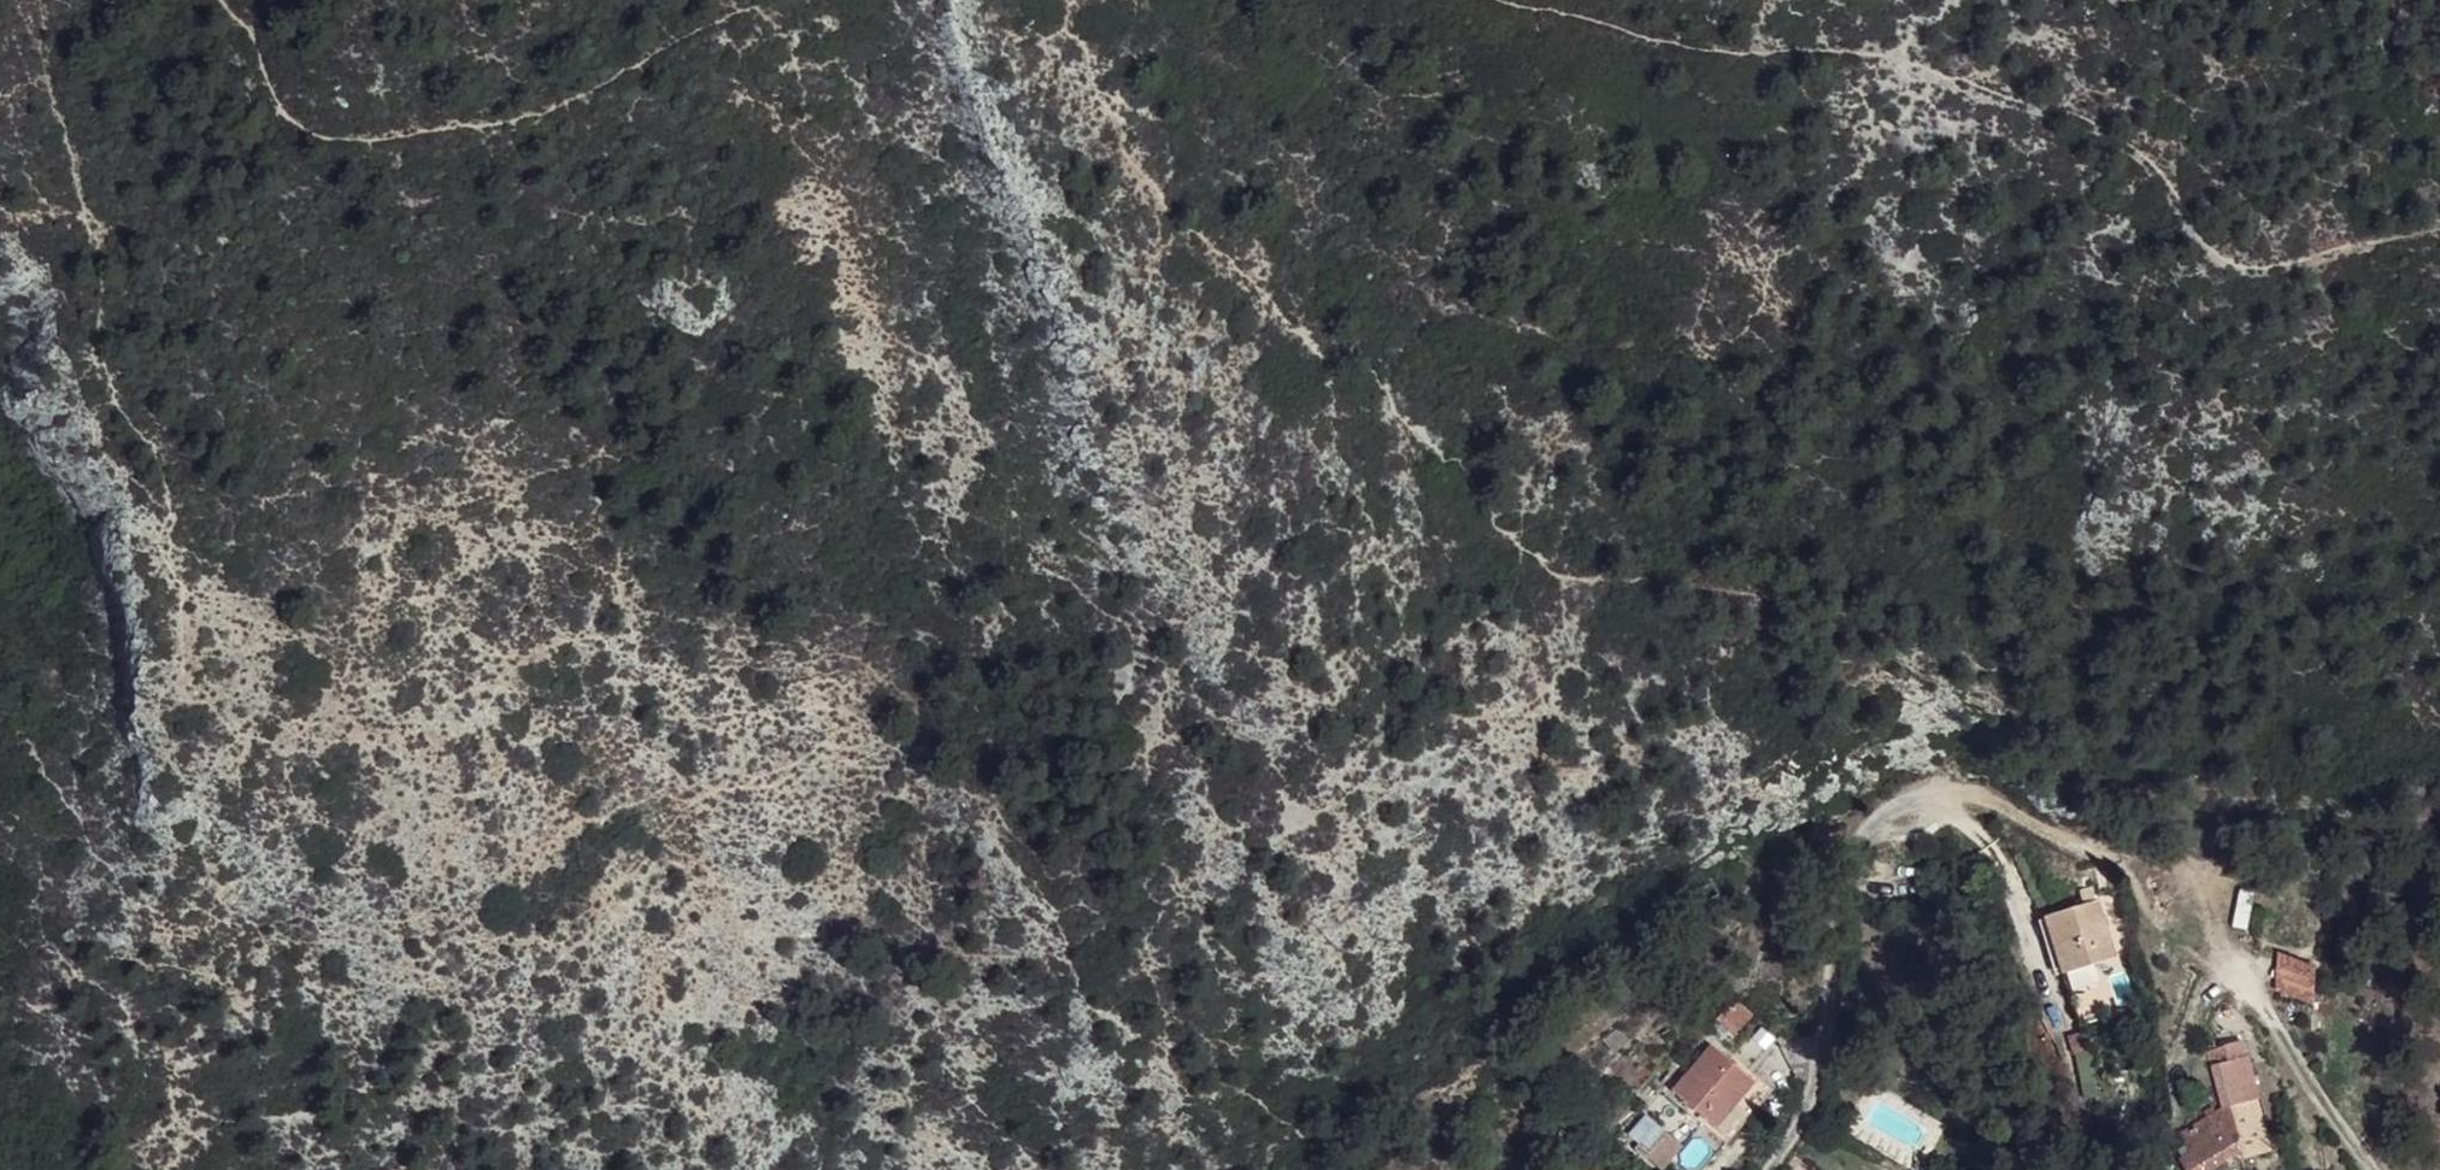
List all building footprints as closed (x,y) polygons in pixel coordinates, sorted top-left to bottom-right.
[(2045,919),(2078,1027),(2116,1015),(2099,960),(2114,955),(2092,885),(2080,889),(2085,906),(2045,919)] [(2313,997),(2320,961),(2282,954),(2275,990),(2313,997)] [(1728,1006),(1716,1019),(1735,1034),(1752,1015),(1738,1003),(1728,1006)] [(1666,1134),(1646,1158),(1660,1169),(1663,1169),(1701,1125),(1724,1146),(1774,1089),(1748,1067),(1744,1073),(1712,1046),(1648,1119),(1666,1134)] [(2064,1058),(2071,1075),(2096,1066),(2089,1048),(2064,1058)] [(2192,1137),(2184,1142),(2192,1154),(2181,1160),(2187,1169),(2211,1169),(2229,1159),(2230,1163),(2244,1157),(2272,1150),(2246,1057),(2217,1064),(2228,1105),(2223,1108),(2187,1130),(2192,1137)] [(2217,1064),(2211,1067),(2223,1108),(2228,1105),(2217,1064)]
